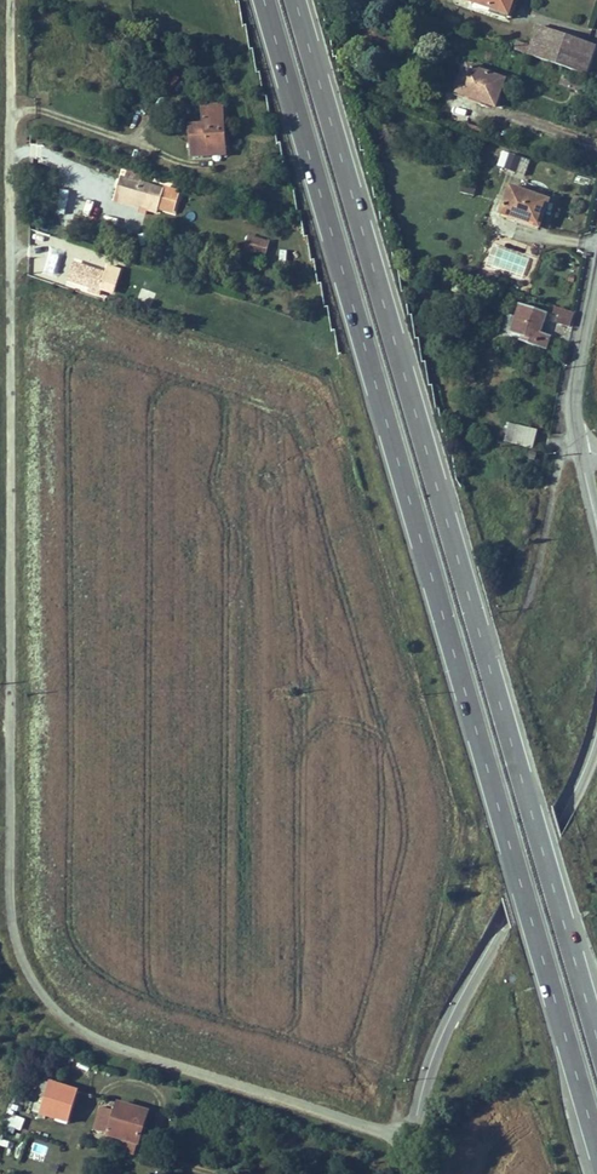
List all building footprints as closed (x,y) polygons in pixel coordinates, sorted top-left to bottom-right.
[(474,0),(498,8),(499,5),(513,10),(517,0),(474,0)] [(541,28),(531,55),(592,76),(596,59),(596,47),(541,28)] [(515,40),(512,48),(524,52),(526,44),(515,40)] [(478,102),(492,107),(501,79),(463,67),(455,89),(480,98),(478,102)] [(187,127),(190,153),(222,151),(217,105),(198,107),(199,125),(187,127)] [(504,169),(515,173),(519,158),(508,155),(504,169)] [(525,174),(529,160),(521,157),(517,172),(525,174)] [(122,175),(119,190),(175,203),(179,185),(166,182),(165,186),(140,179),(142,172),(127,168),(125,175),(122,175)] [(458,191),(474,195),(477,184),(461,180),(458,191)] [(545,199),(510,188),(501,214),(513,219),(515,213),(538,221),(545,199)] [(65,212),(68,190),(59,189),(56,211),(65,212)] [(174,207),(175,203),(119,190),(117,196),(158,207),(159,204),(174,207)] [(81,211),(84,198),(77,197),(74,210),(81,211)] [(265,257),(270,239),(248,233),(243,251),(265,257)] [(78,262),(72,278),(80,280),(85,265),(78,262)] [(109,273),(85,265),(80,280),(94,285),(93,290),(102,293),(105,286),(117,291),(124,269),(112,265),(109,273)] [(142,288),(137,299),(151,305),(155,293),(142,288)] [(543,315),(517,306),(509,332),(525,337),(524,341),(543,347),(548,334),(538,330),(543,315)] [(567,328),(572,317),(558,311),(554,323),(567,328)] [(515,427),(511,442),(530,447),(534,433),(515,427)] [(538,456),(530,453),(528,460),(536,462),(538,456)] [(49,1081),(40,1113),(56,1117),(65,1085),(49,1081)] [(65,1085),(56,1117),(70,1122),(79,1090),(65,1085)] [(124,1137),(139,1142),(148,1110),(119,1101),(110,1133),(124,1137)] [(5,1112),(1,1129),(20,1133),(24,1117),(5,1112)] [(136,1152),(139,1142),(124,1137),(121,1147),(136,1152)] [(26,1157),(43,1162),(49,1146),(32,1140),(26,1157)]
